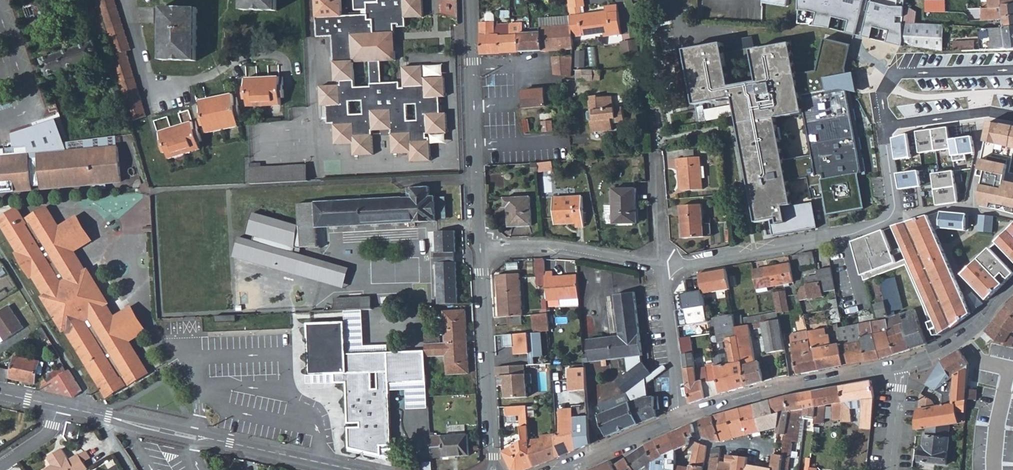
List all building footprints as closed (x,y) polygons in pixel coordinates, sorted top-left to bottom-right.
[(25,3),(33,30),(34,33),(52,28),(43,0),(24,0),(25,3)] [(111,63),(117,61),(116,55),(115,54),(110,37),(99,0),(78,0),(92,42),(52,55),(49,45),(39,50),(49,77),(108,58),(111,63)] [(110,37),(115,54),(116,55),(117,61),(128,59),(125,51),(131,49),(116,0),(99,0),(110,37)] [(244,8),(277,9),(277,0),(244,0),(244,8)] [(318,36),(332,35),(335,81),(342,80),(342,85),(321,86),(323,106),(328,106),(330,123),(336,123),(337,144),(344,143),(354,143),(355,155),(375,154),(374,131),(393,130),(394,153),(412,152),(413,161),(432,160),(431,137),(428,137),(428,134),(448,133),(447,113),(442,113),(441,97),(446,96),(445,77),(425,78),(425,66),(405,67),(406,87),(402,87),(402,81),(384,82),(383,60),(397,60),(395,40),(381,40),(381,33),(395,33),(394,24),(398,24),(398,26),(407,26),(406,17),(423,17),(422,0),(355,0),(356,8),(367,7),(367,13),(342,14),(342,0),(316,0),(318,36)] [(570,18),(573,32),(574,32),(574,36),(605,32),(605,36),(622,34),(618,4),(605,6),(605,12),(579,15),(578,8),(584,7),(583,0),(567,0),(570,18)] [(799,11),(811,11),(820,13),(815,26),(825,26),(831,28),(834,17),(850,21),(847,32),(854,33),(871,37),(874,27),(889,30),(887,41),(903,45),(903,42),(904,19),(904,8),(904,6),(890,5),(870,0),(800,0),(799,11)] [(921,9),(940,9),(941,0),(921,0),(921,9)] [(981,11),(982,18),(1002,19),(1002,16),(1012,16),(1012,4),(1002,4),(1002,7),(981,7),(981,11)] [(915,20),(916,20),(916,11),(909,6),(904,6),(904,8),(904,19),(915,20)] [(179,8),(164,8),(164,24),(163,60),(197,60),(198,8),(183,8),(183,9),(179,9),(179,8)] [(481,22),(482,54),(520,52),(519,35),(510,35),(509,24),(505,25),(499,25),(499,22),(496,22),(496,15),(494,13),(489,13),(487,15),(487,22),(481,22)] [(1012,27),(1012,16),(1002,16),(1002,19),(1002,27),(1012,27)] [(574,32),(573,32),(570,18),(539,20),(540,33),(542,51),(575,48),(574,36),(574,32)] [(904,19),(903,42),(915,44),(927,46),(943,48),(944,21),(916,20),(915,20),(904,19)] [(524,34),(523,24),(511,24),(509,24),(510,35),(519,35),(520,52),(542,51),(540,33),(524,34)] [(1002,27),(979,27),(982,47),(1012,48),(1012,27),(1002,27)] [(773,236),(818,227),(813,202),(794,206),(789,181),(809,178),(813,199),(825,197),(828,215),(866,208),(860,174),(864,173),(849,88),(850,87),(847,69),(854,48),(825,38),(814,71),(798,74),(792,40),(725,52),(724,43),(685,50),(699,124),(737,117),(756,222),(770,220),(773,236)] [(955,49),(963,48),(975,48),(974,38),(954,40),(955,49)] [(622,42),(623,57),(638,56),(637,41),(622,42)] [(588,52),(580,51),(578,66),(587,67),(588,52)] [(572,56),(553,56),(554,77),(572,77),(572,56)] [(111,63),(112,68),(130,121),(146,116),(128,59),(117,61),(111,63)] [(601,80),(602,71),(577,70),(577,80),(601,80)] [(995,91),(996,81),(944,74),(943,85),(995,91)] [(250,106),(283,105),(283,99),(287,98),(287,90),(282,90),(282,85),(287,85),(287,77),(245,78),(245,87),(250,87),(250,91),(245,91),(246,100),(250,100),(250,106)] [(547,108),(547,91),(523,92),(523,108),(547,108)] [(208,127),(210,134),(242,127),(240,119),(243,119),(242,111),(239,112),(237,107),(240,105),(239,98),(235,98),(234,94),(202,101),(203,106),(199,107),(201,115),(205,114),(206,120),(202,121),(203,128),(208,127)] [(598,96),(589,96),(590,111),(587,113),(587,120),(591,122),(592,132),(613,131),(613,124),(625,124),(623,108),(614,109),(613,96),(598,97),(598,96)] [(554,131),(553,120),(543,121),(544,132),(554,131)] [(990,120),(979,169),(987,171),(985,177),(982,192),(978,192),(980,205),(990,208),(992,203),(1012,207),(1012,124),(990,120)] [(524,122),(525,134),(533,133),(532,122),(524,122)] [(972,137),(970,124),(964,125),(965,138),(972,137)] [(965,138),(964,125),(957,126),(959,139),(965,138)] [(165,153),(167,160),(200,155),(199,147),(204,147),(202,138),(198,139),(197,135),(202,134),(200,126),(158,133),(159,141),(163,140),(164,145),(160,146),(161,154),(165,153)] [(957,126),(948,128),(948,130),(950,140),(959,139),(957,126)] [(935,151),(951,149),(950,140),(948,130),(944,131),(943,128),(932,130),(933,132),(935,151)] [(918,146),(919,154),(935,151),(933,132),(928,133),(927,130),(916,132),(918,146)] [(916,132),(908,134),(909,138),(910,147),(918,146),(916,132)] [(34,191),(34,188),(44,187),(44,190),(123,183),(120,148),(109,149),(109,153),(93,151),(62,153),(56,137),(52,133),(49,133),(45,135),(42,139),(46,155),(41,155),(41,159),(31,159),(30,148),(16,149),(17,154),(8,155),(7,150),(0,150),(0,194),(34,191)] [(449,159),(448,133),(428,134),(428,137),(431,137),(432,160),(449,159)] [(903,135),(892,138),(895,160),(912,158),(910,147),(909,138),(904,139),(903,135)] [(354,143),(344,143),(344,156),(355,155),(354,143)] [(718,165),(725,165),(724,149),(713,149),(714,160),(718,160),(718,165)] [(701,159),(676,160),(677,169),(680,169),(681,192),(703,191),(701,159)] [(251,167),(252,184),(309,182),(308,165),(251,167)] [(920,185),(919,171),(897,174),(900,190),(912,188),(916,188),(916,185),(920,185)] [(954,171),(932,174),(935,190),(956,187),(954,171)] [(437,220),(437,219),(436,197),(436,196),(431,196),(430,186),(408,187),(408,197),(299,203),(300,225),(256,209),(249,230),(256,232),(302,247),(318,247),(318,227),(437,220)] [(638,222),(636,187),(613,189),(614,206),(615,214),(608,215),(608,220),(605,220),(605,227),(616,226),(616,224),(638,222)] [(935,190),(937,206),(954,204),(953,201),(958,201),(956,187),(935,190)] [(912,188),(900,190),(900,197),(913,195),(912,188)] [(913,195),(900,197),(901,197),(901,204),(914,202),(913,195)] [(532,227),(530,197),(504,199),(505,208),(508,208),(510,228),(532,227)] [(582,197),(554,199),(556,225),(576,224),(576,228),(584,227),(582,197)] [(901,204),(902,210),(915,209),(914,202),(901,204)] [(109,302),(76,249),(73,246),(65,250),(57,238),(65,233),(63,229),(49,207),(30,218),(32,222),(29,224),(19,209),(1,220),(22,254),(19,256),(31,275),(33,274),(47,296),(45,298),(65,329),(67,329),(77,344),(79,342),(91,361),(88,363),(109,396),(126,386),(122,379),(126,377),(131,385),(150,373),(130,339),(137,335),(124,314),(115,320),(105,305),(109,302)] [(702,207),(680,208),(682,240),(703,239),(702,207)] [(941,212),(929,216),(936,231),(939,229),(941,212)] [(939,229),(966,231),(967,214),(941,212),(939,229)] [(934,336),(941,335),(953,328),(972,314),(936,231),(929,216),(895,227),(909,262),(935,322),(930,324),(934,336)] [(984,232),(992,233),(994,216),(986,216),(984,232)] [(65,250),(73,246),(76,249),(93,238),(81,218),(63,229),(65,233),(57,238),(65,250)] [(895,227),(854,242),(864,279),(909,262),(895,227)] [(456,231),(436,232),(437,254),(456,253),(457,253),(456,231)] [(300,252),(302,247),(256,232),(255,237),(241,233),(234,252),(344,288),(350,269),(300,252)] [(989,300),(1012,276),(1012,233),(973,270),(977,274),(970,280),(989,300)] [(815,250),(801,253),(803,265),(817,263),(815,250)] [(437,254),(437,264),(456,263),(456,253),(437,254)] [(538,275),(547,275),(546,261),(537,261),(538,275)] [(456,263),(437,264),(439,305),(459,304),(458,263),(456,263)] [(791,263),(755,270),(758,286),(768,284),(769,287),(795,282),(791,263)] [(704,292),(730,287),(726,268),(700,274),(701,280),(704,292)] [(832,268),(819,271),(821,283),(823,292),(835,290),(832,268)] [(973,270),(967,276),(970,280),(977,274),(973,270)] [(566,309),(581,308),(579,278),(555,279),(554,274),(547,275),(548,302),(565,301),(566,309)] [(895,277),(879,281),(885,302),(888,316),(904,310),(895,277)] [(696,323),(709,321),(704,292),(701,280),(689,282),(696,323)] [(501,318),(509,317),(523,316),(521,282),(499,283),(501,318)] [(823,292),(821,283),(805,286),(799,293),(801,302),(824,298),(823,292)] [(775,287),(776,298),(787,296),(786,291),(780,292),(780,286),(775,287)] [(653,373),(652,372),(642,361),(642,355),(644,354),(636,292),(615,296),(620,336),(588,340),(589,355),(583,356),(584,363),(627,358),(629,374),(623,379),(629,392),(627,394),(601,405),(605,415),(600,417),(609,438),(658,417),(655,393),(650,395),(649,385),(653,374),(653,373)] [(975,293),(969,298),(974,312),(984,304),(975,293)] [(790,310),(787,296),(776,298),(779,312),(790,310)] [(336,310),(363,308),(362,298),(362,297),(335,298),(336,310)] [(363,308),(373,307),(373,297),(362,298),(363,308)] [(837,299),(827,300),(831,323),(840,321),(837,299)] [(874,305),(878,318),(888,316),(886,307),(885,302),(874,305)] [(22,323),(12,308),(0,315),(0,337),(22,323)] [(134,308),(124,314),(137,335),(147,328),(134,308)] [(735,318),(737,326),(750,324),(763,322),(780,319),(779,312),(778,310),(735,318)] [(906,334),(912,350),(928,345),(916,310),(888,320),(890,331),(888,332),(891,339),(906,334)] [(1012,333),(1012,316),(1005,310),(996,321),(1012,333)] [(445,312),(446,343),(468,342),(466,311),(445,312)] [(542,332),(549,331),(549,314),(533,315),(534,332),(542,332)] [(730,356),(715,358),(717,366),(722,393),(747,386),(737,326),(735,318),(735,314),(716,317),(720,343),(728,341),(730,356)] [(524,325),(523,316),(509,317),(510,326),(524,325)] [(785,350),(780,319),(763,322),(768,352),(785,350)] [(346,320),(303,322),(306,375),(333,374),(333,383),(343,384),(345,449),(392,460),(388,383),(429,381),(427,357),(427,347),(348,351),(346,320)] [(890,331),(888,320),(879,322),(882,334),(885,333),(887,340),(896,355),(912,350),(906,334),(891,339),(888,332),(890,331)] [(996,321),(985,333),(995,342),(1002,343),(1002,345),(1012,347),(1012,338),(1011,337),(1012,333),(996,321)] [(878,351),(881,360),(896,355),(887,340),(885,333),(882,334),(879,335),(877,322),(872,323),(873,332),(875,342),(878,351)] [(22,323),(0,337),(0,342),(2,345),(26,330),(22,323)] [(863,343),(867,362),(881,360),(878,351),(875,342),(873,332),(872,323),(862,325),(860,325),(863,343)] [(737,326),(747,386),(764,381),(759,361),(756,362),(750,324),(737,326)] [(843,347),(846,366),(867,362),(863,343),(860,325),(838,329),(843,347)] [(45,340),(49,337),(43,328),(39,332),(45,340)] [(815,331),(809,332),(810,336),(815,354),(817,354),(821,371),(846,366),(843,347),(835,349),(831,329),(815,331)] [(791,334),(799,375),(800,375),(821,371),(817,354),(815,354),(810,336),(809,332),(809,331),(791,334)] [(534,332),(530,333),(514,335),(505,336),(506,348),(515,347),(516,355),(532,354),(532,358),(544,357),(542,332),(534,332)] [(691,334),(680,336),(683,354),(694,352),(691,334)] [(446,343),(426,344),(427,347),(427,357),(447,356),(447,375),(470,374),(468,342),(446,343)] [(942,362),(925,387),(934,393),(949,372),(954,374),(953,402),(933,405),(934,427),(951,425),(966,423),(968,400),(968,390),(970,365),(961,350),(942,362)] [(697,370),(694,352),(683,354),(690,402),(722,393),(717,366),(707,369),(706,367),(697,370)] [(37,384),(39,370),(41,362),(17,357),(13,379),(37,384)] [(525,365),(497,367),(498,377),(501,377),(501,386),(506,386),(507,399),(529,398),(528,384),(533,384),(532,374),(526,375),(525,365)] [(43,388),(52,383),(67,372),(64,367),(45,380),(43,388)] [(10,384),(12,370),(0,368),(0,381),(10,384)] [(586,390),(586,387),(585,384),(584,369),(569,371),(572,392),(586,390)] [(83,391),(70,371),(67,372),(52,383),(51,393),(76,398),(83,391)] [(627,394),(629,392),(623,379),(619,383),(627,394)] [(875,398),(872,382),(841,387),(843,405),(842,417),(851,417),(851,410),(863,409),(860,429),(872,430),(875,398)] [(842,421),(842,417),(843,405),(841,387),(829,389),(826,406),(833,405),(834,421),(842,421)] [(816,408),(815,417),(815,421),(814,425),(824,424),(826,406),(829,389),(815,392),(816,400),(816,408)] [(968,390),(968,400),(977,401),(978,391),(968,390)] [(815,392),(803,394),(805,410),(804,420),(815,421),(815,417),(816,408),(816,400),(815,392)] [(804,422),(804,420),(805,410),(803,394),(787,396),(790,414),(787,435),(784,456),(782,469),(788,469),(793,442),(798,442),(800,425),(798,424),(798,422),(804,422)] [(774,416),(779,414),(779,421),(777,428),(776,434),(787,435),(790,414),(787,396),(771,401),(774,416)] [(919,397),(918,407),(926,406),(927,397),(919,397)] [(779,414),(774,416),(771,401),(755,405),(762,432),(777,428),(779,421),(779,414)] [(762,435),(762,432),(755,405),(742,409),(749,435),(754,434),(755,437),(762,435)] [(916,430),(927,428),(934,427),(933,405),(926,406),(918,407),(916,430)] [(520,442),(502,450),(512,469),(528,469),(534,468),(528,407),(528,406),(507,407),(508,416),(521,416),(524,442),(520,442)] [(559,458),(557,438),(557,435),(545,436),(545,440),(538,440),(536,408),(528,407),(534,468),(559,458)] [(735,438),(749,435),(742,409),(729,413),(735,438)] [(590,436),(589,421),(588,418),(576,418),(575,410),(561,411),(562,437),(557,438),(559,458),(592,444),(589,436),(590,436)] [(735,438),(729,413),(715,417),(722,442),(735,438)] [(722,442),(715,417),(701,420),(704,436),(705,438),(717,443),(722,442)] [(589,436),(592,444),(600,441),(590,421),(589,421),(590,436),(589,436)] [(694,433),(694,425),(671,435),(678,451),(689,446),(690,445),(690,438),(693,437),(692,434),(694,433)] [(950,438),(951,425),(934,427),(927,428),(926,436),(925,437),(924,447),(921,447),(919,462),(948,465),(951,439),(950,438)] [(435,434),(432,434),(433,458),(470,456),(469,435),(435,437),(435,434)] [(657,441),(665,457),(668,456),(668,466),(668,469),(677,469),(677,468),(679,454),(678,451),(671,435),(657,441)] [(668,466),(668,456),(665,457),(657,441),(647,446),(654,462),(648,466),(648,469),(668,469),(668,466)] [(697,444),(696,444),(691,467),(704,469),(707,447),(697,444)] [(647,446),(627,459),(634,469),(642,469),(648,466),(654,462),(647,446)] [(686,450),(689,446),(678,451),(679,454),(686,450)] [(729,464),(735,464),(734,469),(747,469),(748,467),(748,457),(750,456),(751,446),(729,448),(729,464)] [(85,463),(85,461),(92,457),(88,451),(70,460),(63,448),(48,457),(52,465),(45,469),(74,469),(85,463)] [(711,459),(721,458),(722,449),(712,450),(711,459)] [(771,469),(782,469),(784,456),(773,454),(771,469)] [(720,463),(721,458),(711,459),(710,469),(720,469),(720,463)] [(617,469),(634,469),(627,459),(615,467),(617,469)] [(615,467),(612,461),(594,469),(617,469),(615,467)]
